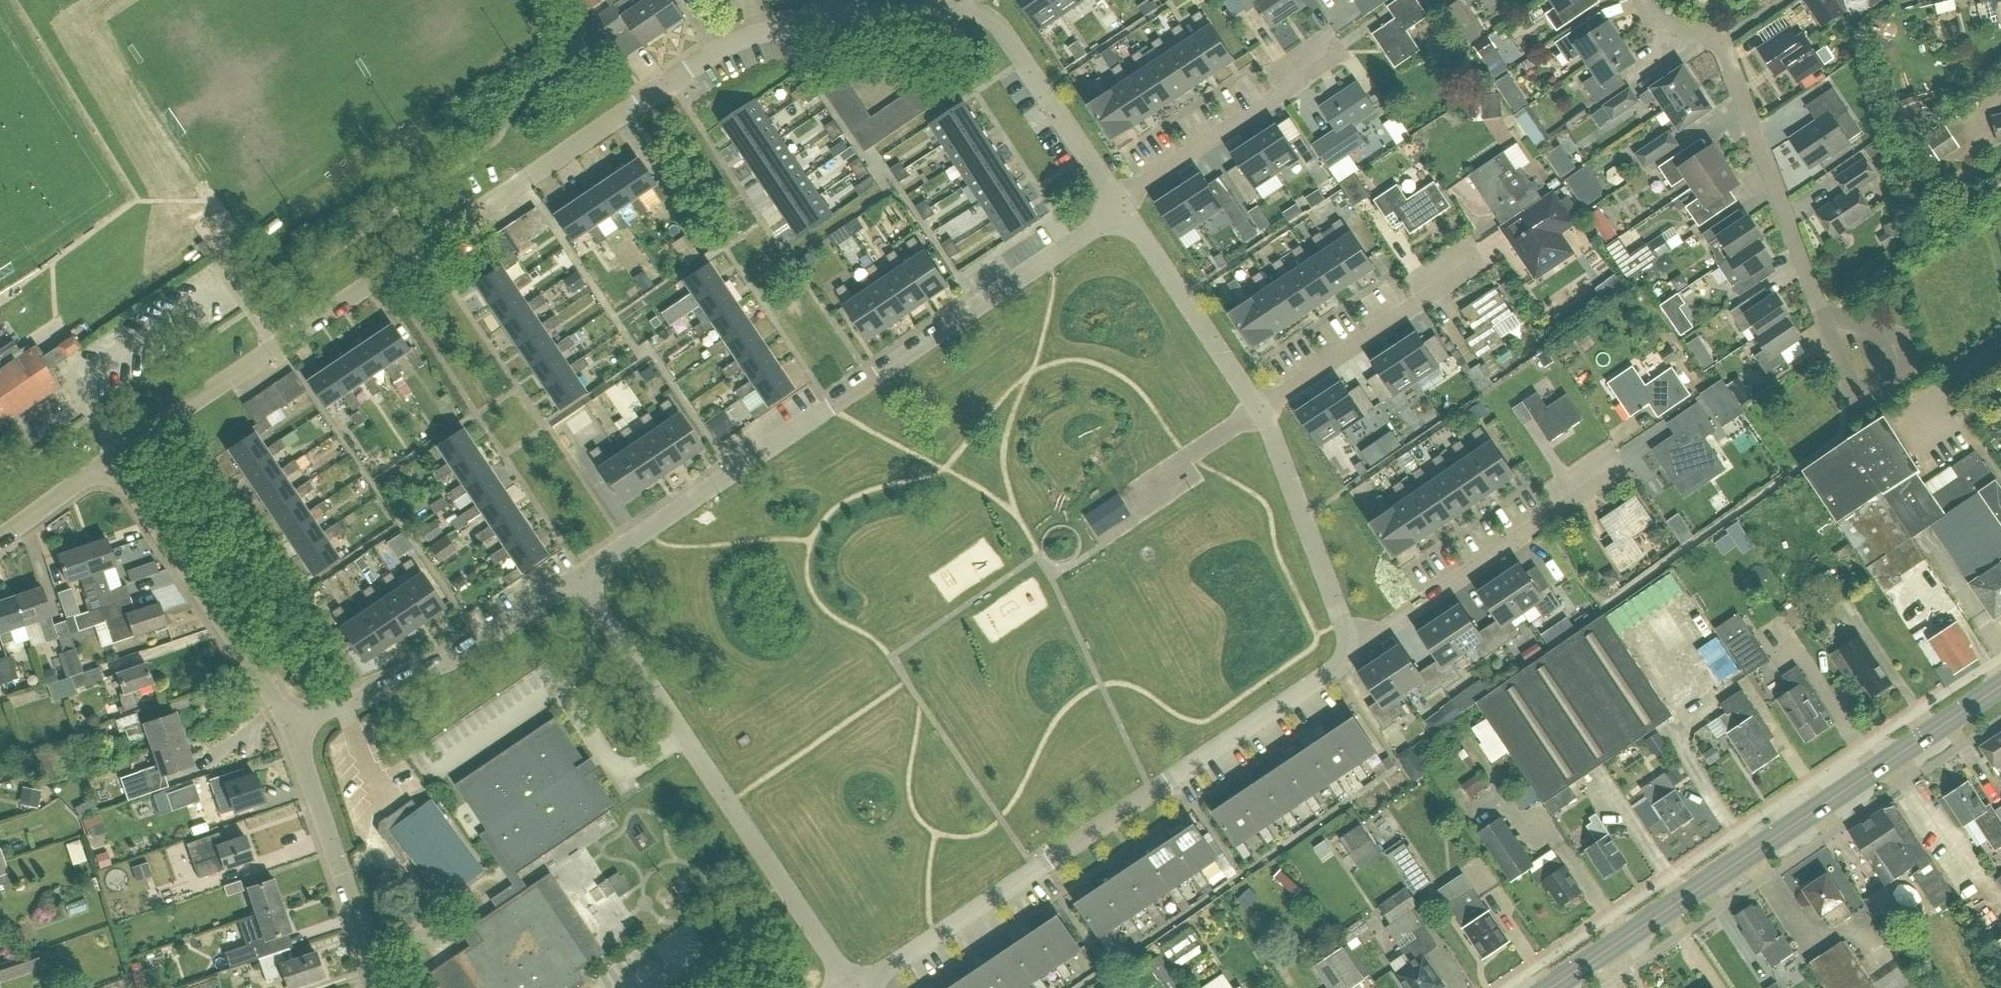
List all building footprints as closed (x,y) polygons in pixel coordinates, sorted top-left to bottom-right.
[(591,10),(603,2),(602,0),(584,0),(591,10)] [(596,19),(595,19),(609,39),(620,32),(629,25),(643,46),(665,32),(643,0),(623,0),(616,5),(606,11),(596,19)] [(665,32),(685,18),(673,0),(643,0),(665,32)] [(1051,0),(1018,0),(1039,32),(1062,16),(1051,0)] [(1062,16),(1085,1),(1084,0),(1051,0),(1062,16)] [(1238,0),(1223,0),(1235,18),(1246,11),(1238,0)] [(1246,11),(1255,5),(1262,14),(1260,15),(1262,18),(1264,17),(1270,27),(1304,5),(1301,0),(1238,0),(1246,11)] [(1429,18),(1417,0),(1399,0),(1388,8),(1396,20),(1386,26),(1385,25),(1382,26),(1383,28),(1373,35),(1396,69),(1421,51),(1406,29),(1413,24),(1415,27),(1429,18)] [(1556,8),(1550,12),(1548,18),(1552,24),(1557,31),(1600,2),(1599,0),(1550,0),(1556,8)] [(1844,13),(1835,0),(1806,0),(1805,1),(1823,27),(1844,13)] [(1983,2),(1979,3),(1984,23),(2000,19),(2000,21),(2000,20),(2000,0),(1983,0),(1983,2)] [(1150,3),(1139,11),(1143,17),(1154,10),(1150,3)] [(1213,74),(1215,73),(1226,66),(1227,68),(1236,62),(1233,57),(1232,58),(1211,26),(1210,27),(1200,12),(1192,17),(1202,32),(1190,39),(1213,74)] [(1872,18),(1869,34),(1882,37),(1885,21),(1872,18)] [(1589,65),(1622,42),(1608,22),(1592,33),(1585,23),(1555,43),(1569,63),(1582,55),(1589,65)] [(1213,74),(1190,39),(1190,40),(1180,25),(1172,31),(1181,45),(1170,53),(1193,87),(1195,86),(1205,79),(1206,81),(1216,75),(1215,73),(1213,74)] [(1796,38),(1790,28),(1758,49),(1776,77),(1788,69),(1798,83),(1824,65),(1803,34),(1796,38)] [(1193,87),(1170,53),(1160,38),(1152,44),(1161,59),(1150,66),(1173,101),(1174,100),(1185,92),(1186,94),(1195,88),(1195,86),(1193,87)] [(1495,50),(1497,49),(1489,38),(1475,48),(1482,59),(1495,50)] [(1078,62),(1088,55),(1079,41),(1069,48),(1078,62)] [(1622,42),(1589,65),(1595,75),(1582,84),(1596,104),(1626,84),(1619,74),(1635,63),(1622,42)] [(1173,101),(1150,66),(1140,51),(1132,57),(1141,72),(1130,79),(1153,114),(1154,113),(1165,106),(1166,107),(1175,101),(1174,100),(1173,101)] [(1153,114),(1130,79),(1120,64),(1112,70),(1121,85),(1110,92),(1133,127),(1134,126),(1145,119),(1146,120),(1155,114),(1154,113),(1153,114)] [(1665,110),(1698,88),(1684,66),(1650,89),(1651,89),(1640,96),(1646,105),(1657,98),(1665,110)] [(830,101),(851,87),(844,77),(823,91),(830,101)] [(1133,127),(1110,92),(1100,78),(1092,83),(1101,98),(1089,106),(1112,141),(1125,132),(1126,134),(1135,127),(1134,126),(1133,127)] [(800,90),(805,96),(815,90),(810,83),(800,90)] [(1330,167),(1364,144),(1353,128),(1375,113),(1355,83),(1321,106),(1338,132),(1316,147),(1330,167)] [(837,111),(858,97),(851,87),(830,101),(837,111)] [(1698,88),(1665,110),(1679,131),(1713,109),(1698,88)] [(1832,156),(1850,144),(1834,121),(1849,111),(1833,88),(1806,106),(1816,121),(1790,139),(1810,169),(1831,154),(1832,156)] [(903,97),(917,117),(927,110),(913,89),(903,97)] [(1613,119),(1639,102),(1630,89),(1604,106),(1613,119)] [(819,97),(815,90),(805,96),(809,103),(819,97)] [(844,122),(865,108),(858,97),(837,111),(844,122)] [(907,124),(917,117),(903,97),(893,104),(907,124)] [(722,124),(736,143),(770,120),(756,101),(722,124)] [(944,146),(978,123),(965,103),(931,126),(944,146)] [(897,131),(907,124),(893,104),(882,110),(897,131)] [(866,152),(872,118),(865,108),(844,122),(866,152)] [(866,152),(897,131),(882,110),(872,118),(866,152)] [(1992,117),(1999,143),(2000,142),(2000,115),(1992,117)] [(736,143),(748,162),(782,139),(770,120),(736,143)] [(840,128),(835,121),(825,127),(830,134),(840,128)] [(956,165),(990,142),(978,123),(944,146),(956,165)] [(1255,140),(1278,174),(1300,159),(1306,167),(1317,159),(1302,135),(1290,143),(1278,125),(1262,135),(1264,137),(1257,142),(1256,140),(1255,140)] [(1941,161),(1961,147),(1946,126),(1926,139),(1941,161)] [(845,135),(840,128),(830,134),(834,141),(845,135)] [(1645,168),(1680,145),(1670,131),(1636,154),(1645,168)] [(795,158),(782,139),(748,162),(761,181),(795,158)] [(1278,174),(1255,140),(1256,142),(1250,146),(1248,145),(1233,155),(1239,165),(1228,173),(1248,205),(1260,197),(1255,189),(1278,174)] [(1003,161),(990,142),(956,165),(968,184),(1003,161)] [(1692,188),(1727,165),(1713,145),(1686,164),(1679,154),(1659,167),(1672,187),(1685,178),(1692,188)] [(1525,211),(1543,199),(1538,193),(1523,169),(1518,172),(1504,152),(1469,176),(1492,210),(1502,203),(1503,205),(1506,203),(1505,201),(1515,195),(1525,211)] [(795,158),(761,181),(774,200),(808,177),(795,158)] [(632,199),(636,196),(649,188),(660,203),(668,198),(657,182),(654,184),(637,159),(615,174),(632,199)] [(850,166),(855,172),(865,166),(861,159),(850,166)] [(1835,239),(1873,214),(1858,190),(1877,177),(1864,159),(1836,178),(1846,193),(1817,212),(1835,239)] [(968,184),(981,203),(1015,181),(1003,161),(968,184)] [(895,177),(906,170),(901,163),(891,169),(895,177)] [(1727,165),(1692,188),(1699,198),(1685,207),(1699,227),(1719,213),(1712,203),(1740,185),(1727,165)] [(865,166),(855,172),(860,179),(870,173),(865,166)] [(895,177),(900,184),(910,177),(906,170),(895,177)] [(647,212),(636,196),(632,199),(615,174),(594,188),(612,213),(616,211),(628,202),(639,217),(647,212)] [(1180,190),(1202,224),(1225,209),(1224,207),(1235,199),(1221,177),(1209,185),(1202,174),(1187,185),(1188,187),(1181,191),(1180,189),(1180,190)] [(1356,174),(1340,185),(1355,207),(1371,196),(1356,174)] [(821,196),(808,177),(774,200),(787,219),(821,196)] [(993,222),(1028,200),(1015,181),(981,203),(993,222)] [(1398,185),(1374,200),(1392,228),(1396,229),(1404,224),(1411,235),(1452,207),(1435,182),(1405,201),(1400,194),(1403,192),(1398,185)] [(626,226),(616,211),(612,213),(594,188),(574,201),(591,227),(595,225),(607,216),(617,231),(626,226)] [(1202,224),(1180,190),(1179,190),(1180,192),(1174,196),(1173,194),(1157,205),(1179,238),(1202,224)] [(1317,190),(1304,198),(1311,208),(1324,200),(1317,190)] [(1543,199),(1525,211),(1530,218),(1537,228),(1527,234),(1526,232),(1523,234),(1524,236),(1514,243),(1537,277),(1562,260),(1547,237),(1555,232),(1557,235),(1576,222),(1574,219),(1581,214),(1569,196),(1561,202),(1554,192),(1543,200),(1543,199)] [(821,196),(787,219),(800,239),(834,216),(821,196)] [(1028,200),(993,222),(1006,242),(1041,220),(1028,200)] [(605,240),(595,225),(591,227),(574,201),(552,216),(569,242),(587,230),(597,245),(605,240)] [(921,214),(931,208),(927,201),(916,207),(921,214)] [(1256,206),(1247,212),(1259,231),(1269,225),(1256,206)] [(524,214),(538,235),(548,228),(534,207),(524,214)] [(931,208),(921,214),(925,222),(936,215),(931,208)] [(527,242),(538,235),(524,214),(514,221),(527,242)] [(1719,267),(1762,238),(1749,218),(1729,231),(1722,221),(1702,234),(1716,255),(1715,261),(1719,267)] [(1249,220),(1237,228),(1243,237),(1255,229),(1249,220)] [(1354,282),(1355,281),(1366,274),(1367,275),(1376,269),(1373,265),(1352,234),(1350,234),(1341,220),(1332,225),(1342,240),(1331,247),(1354,282)] [(516,249),(527,242),(514,221),(502,229),(516,249)] [(516,250),(516,249),(502,229),(492,236),(506,256),(512,253),(516,250)] [(1354,282),(1331,247),(1330,248),(1321,233),(1312,238),(1322,253),(1311,261),(1334,295),(1335,294),(1346,287),(1347,288),(1356,282),(1355,281),(1354,282)] [(496,263),(506,256),(492,236),(482,243),(496,263)] [(928,300),(930,299),(941,291),(942,293),(951,287),(948,283),(947,283),(926,251),(925,252),(915,238),(906,243),(916,258),(905,265),(928,300)] [(946,252),(957,246),(952,238),(942,245),(946,252)] [(1762,238),(1719,267),(1739,296),(1759,283),(1752,273),(1772,260),(1759,240),(1762,238)] [(957,246),(946,252),(951,259),(961,253),(957,246)] [(1334,295),(1311,261),(1301,246),(1292,252),(1302,266),(1291,274),(1314,308),(1315,307),(1326,300),(1327,302),(1336,296),(1335,294),(1334,295)] [(928,300),(905,265),(905,266),(895,251),(887,257),(896,271),(885,279),(909,313),(910,312),(921,305),(922,306),(931,300),(930,299),(928,300)] [(511,285),(510,284),(502,271),(517,261),(512,253),(506,256),(496,263),(498,267),(473,284),(486,303),(511,285)] [(1214,259),(1221,269),(1228,264),(1222,254),(1214,259)] [(1314,308),(1291,274),(1290,274),(1281,259),(1272,265),(1282,280),(1271,287),(1294,322),(1295,321),(1306,313),(1307,315),(1316,309),(1315,307),(1314,308)] [(691,294),(662,314),(669,325),(698,305),(696,302),(721,285),(707,263),(681,280),(691,294)] [(909,313),(885,279),(875,264),(867,270),(877,285),(865,292),(889,327),(901,318),(902,320),(911,314),(910,312),(909,313)] [(1294,322),(1271,287),(1270,287),(1261,273),(1252,278),(1262,293),(1251,300),(1274,335),(1275,334),(1286,327),(1287,328),(1296,322),(1295,321),(1294,322)] [(531,282),(525,274),(510,284),(511,285),(486,303),(500,324),(526,307),(524,305),(516,292),(531,282)] [(1274,335),(1251,300),(1250,300),(1236,279),(1228,285),(1242,306),(1230,314),(1253,349),(1266,340),(1267,341),(1276,335),(1275,334),(1274,335)] [(710,323),(735,306),(721,285),(696,302),(698,305),(707,319),(692,329),(697,337),(712,327),(710,323)] [(889,327),(865,292),(854,300),(845,285),(836,291),(846,305),(845,306),(854,320),(853,321),(859,330),(860,329),(868,340),(889,327)] [(1491,328),(1513,313),(1496,288),(1462,311),(1469,321),(1467,322),(1469,325),(1471,324),(1477,333),(1466,340),(1478,359),(1504,342),(1499,334),(1496,336),(1491,328)] [(530,313),(545,302),(540,295),(524,305),(526,307),(500,324),(514,345),(540,328),(538,326),(530,313)] [(1756,338),(1790,315),(1776,295),(1756,309),(1750,299),(1730,312),(1743,333),(1753,326),(1759,335),(1756,337),(1756,338)] [(724,344),(749,326),(735,306),(710,323),(712,327),(721,339),(706,349),(712,358),(727,348),(724,344)] [(555,349),(553,347),(544,333),(559,323),(554,315),(538,326),(540,328),(514,345),(529,367),(555,349)] [(1790,315),(1756,338),(1764,350),(1755,356),(1766,374),(1786,361),(1780,351),(1800,338),(1787,318),(1790,316),(1790,315)] [(657,317),(650,322),(655,329),(662,324),(657,317)] [(387,365),(391,362),(404,354),(414,369),(422,363),(411,347),(408,350),(391,325),(369,339),(387,365)] [(738,364),(763,347),(749,326),(724,344),(727,348),(735,360),(720,371),(726,379),(741,368),(738,364)] [(1396,348),(1395,348),(1418,382),(1440,367),(1439,365),(1451,358),(1436,335),(1425,343),(1418,333),(1402,343),(1403,345),(1397,350),(1396,348)] [(80,345),(74,335),(62,343),(70,355),(71,355),(82,348),(82,347),(80,345)] [(558,355),(573,345),(568,336),(553,347),(555,349),(529,367),(543,388),(569,371),(567,367),(558,355)] [(1689,343),(1697,356),(1708,349),(1699,336),(1689,343)] [(401,377),(391,362),(387,365),(369,339),(348,353),(366,379),(370,377),(383,368),(393,383),(401,377)] [(8,421),(9,420),(6,416),(55,384),(55,383),(46,371),(40,362),(45,358),(37,346),(0,370),(0,426),(8,421)] [(752,385),(777,368),(763,347),(738,364),(741,368),(749,381),(734,391),(740,399),(755,389),(752,385)] [(1418,382),(1395,348),(1396,350),(1389,355),(1388,353),(1372,363),(1379,373),(1368,381),(1382,403),(1394,395),(1395,397),(1418,382)] [(1550,359),(1545,351),(1537,356),(1542,364),(1550,359)] [(380,392),(370,377),(366,379),(348,353),(328,367),(345,393),(349,391),(362,382),(372,397),(380,392)] [(569,371),(543,388),(558,410),(584,393),(572,375),(587,365),(582,357),(567,367),(569,371)] [(1646,385),(1634,366),(1609,383),(1631,417),(1642,410),(1643,411),(1645,410),(1644,408),(1651,404),(1659,417),(1691,395),(1673,368),(1646,385)] [(351,411),(359,406),(349,391),(345,393),(328,367),(306,382),(324,408),(341,396),(351,411)] [(752,385),(755,389),(764,402),(749,412),(754,420),(770,410),(767,406),(792,389),(777,368),(752,385)] [(282,379),(296,399),(306,392),(292,372),(282,379)] [(286,405),(296,399),(282,379),(272,385),(286,405)] [(1723,379),(1723,380),(1701,394),(1724,427),(1745,413),(1746,413),(1723,379)] [(1320,398),(1342,432),(1365,416),(1364,415),(1376,407),(1361,385),(1350,393),(1343,383),(1327,393),(1328,395),(1322,399),(1320,397),(1320,398)] [(276,412),(286,405),(272,385),(262,392),(276,412)] [(266,418),(276,412),(262,392),(252,399),(266,418)] [(1546,409),(1541,401),(1543,399),(1538,392),(1524,402),(1542,429),(1540,430),(1542,433),(1543,432),(1550,442),(1584,419),(1568,394),(1546,409)] [(1319,447),(1342,432),(1320,398),(1319,398),(1321,400),(1314,404),(1313,402),(1297,413),(1319,447)] [(256,425),(265,419),(266,418),(252,399),(242,406),(256,425)] [(681,462),(682,461),(693,454),(694,455),(703,449),(700,445),(699,445),(678,414),(677,414),(667,400),(659,405),(668,420),(657,428),(681,462)] [(1716,430),(1699,405),(1670,424),(1678,434),(1654,450),(1685,497),(1711,480),(1702,468),(1718,458),(1705,438),(1716,430)] [(358,426),(366,420),(360,410),(351,416),(358,426)] [(681,462),(657,428),(647,413),(639,419),(649,434),(638,441),(661,475),(662,474),(673,467),(674,469),(683,463),(682,461),(681,462)] [(719,416),(707,424),(720,443),(731,436),(727,429),(728,428),(719,416)] [(1930,526),(1932,496),(1917,474),(1920,472),(1883,417),(1847,441),(1882,495),(1911,538),(1913,537),(1930,526)] [(268,454),(265,450),(256,437),(271,427),(265,419),(256,425),(250,429),(252,433),(227,450),(242,471),(268,454)] [(661,475),(638,441),(637,441),(627,427),(619,432),(629,447),(618,454),(641,489),(653,481),(654,482),(663,476),(662,474),(661,475)] [(1494,490),(1496,489),(1507,482),(1508,483),(1517,477),(1514,473),(1513,473),(1492,442),(1490,442),(1480,428),(1472,434),(1482,448),(1471,456),(1494,490)] [(450,468),(476,451),(461,429),(435,446),(447,464),(432,474),(437,482),(452,472),(450,468)] [(282,475),(279,471),(270,458),(285,448),(279,440),(265,450),(268,454),(242,471),(256,492),(282,475)] [(1494,490),(1471,456),(1461,441),(1452,447),(1462,462),(1451,469),(1474,503),(1476,503),(1487,495),(1488,497),(1497,490),(1496,489),(1494,490)] [(1841,522),(1882,495),(1847,441),(1802,471),(1838,524),(1841,522)] [(641,489),(618,454),(607,462),(597,447),(588,453),(598,468),(597,468),(606,482),(605,483),(611,492),(612,491),(620,503),(641,489)] [(464,489),(490,471),(476,451),(450,468),(452,472),(461,485),(446,495),(451,503),(467,493),(464,489)] [(1930,526),(1971,583),(1970,584),(1994,618),(2000,613),(2000,489),(1982,462),(1975,451),(1952,467),(1959,478),(1932,496),(1930,526)] [(1474,503),(1451,469),(1441,455),(1432,460),(1442,475),(1431,483),(1455,517),(1456,516),(1467,509),(1468,510),(1477,504),(1476,503),(1474,503)] [(296,496),(293,492),(284,479),(299,469),(293,461),(279,471),(282,475),(256,492),(270,513),(296,496)] [(1362,462),(1355,466),(1361,476),(1369,472),(1362,462)] [(1455,517),(1431,483),(1421,468),(1413,474),(1423,489),(1411,496),(1435,530),(1436,529),(1447,522),(1448,524),(1457,517),(1456,516),(1455,517)] [(478,510),(504,492),(490,471),(464,489),(467,493),(475,506),(460,516),(465,524),(481,513),(478,510)] [(298,499),(313,490),(308,482),(293,492),(296,496),(270,513),(284,534),(310,516),(307,513),(298,499)] [(1435,530),(1411,496),(1401,482),(1393,487),(1403,502),(1392,510),(1415,544),(1416,543),(1427,536),(1428,537),(1437,531),(1436,529),(1435,530)] [(492,530),(518,513),(504,492),(478,510),(481,513),(489,526),(474,537),(479,545),(495,534),(492,530)] [(1112,528),(1131,515),(1119,495),(1099,508),(1112,528)] [(1415,544),(1392,510),(1391,510),(1381,495),(1373,501),(1383,516),(1371,524),(1394,558),(1407,549),(1408,551),(1417,544),(1416,543),(1415,544)] [(1928,558),(1913,537),(1911,538),(1882,495),(1841,522),(1871,565),(1868,567),(1885,593),(1904,580),(1901,576),(1928,558)] [(1621,572),(1645,556),(1632,538),(1654,523),(1636,496),(1600,520),(1615,542),(1605,549),(1621,572)] [(312,521),(327,510),(322,503),(307,513),(310,516),(284,534),(298,554),(324,537),(321,533),(312,521)] [(506,551),(532,534),(518,513),(492,530),(495,534),(503,547),(488,557),(494,566),(509,555),(506,551)] [(1728,534),(1714,543),(1723,555),(1736,546),(1742,554),(1753,546),(1736,522),(1725,530),(1728,534)] [(341,532),(341,531),(336,523),(321,533),(324,537),(298,554),(313,576),(338,559),(326,542),(341,532)] [(506,551),(509,555),(517,568),(502,578),(508,587),(524,576),(521,572),(546,556),(532,534),(506,551)] [(101,606),(129,596),(125,585),(110,591),(102,569),(114,565),(105,538),(81,547),(101,606)] [(446,538),(430,549),(439,562),(455,551),(446,538)] [(87,610),(101,606),(81,547),(57,555),(66,582),(79,577),(87,598),(84,600),(87,610)] [(423,622),(425,621),(435,613),(436,615),(446,609),(443,604),(442,605),(421,573),(420,574),(410,559),(401,565),(411,580),(400,587),(423,622)] [(155,562),(141,567),(145,578),(159,573),(155,562)] [(1500,578),(1523,613),(1535,605),(1544,618),(1562,606),(1549,585),(1539,592),(1520,565),(1507,573),(1506,572),(1497,578),(1498,579),(1500,578)] [(423,622),(400,587),(390,573),(381,578),(391,593),(380,601),(403,635),(405,634),(416,627),(417,628),(426,622),(425,621),(423,622)] [(1511,621),(1523,613),(1500,578),(1498,579),(1479,592),(1487,604),(1485,605),(1491,614),(1493,613),(1498,620),(1488,626),(1502,646),(1520,634),(1511,621)] [(403,635),(380,601),(370,586),(361,592),(371,607),(360,614),(383,648),(396,640),(397,642),(406,636),(405,634),(403,635)] [(14,597),(23,624),(37,619),(41,631),(46,643),(58,639),(53,627),(49,614),(50,614),(41,588),(14,597)] [(88,612),(99,608),(105,623),(107,631),(112,643),(166,625),(158,602),(134,610),(129,596),(101,606),(87,610),(88,612)] [(23,624),(14,597),(0,601),(0,641),(1,644),(13,640),(9,628),(23,624)] [(76,605),(64,609),(67,617),(78,613),(76,605)] [(1502,646),(1488,626),(1479,633),(1460,605),(1448,613),(1447,612),(1438,618),(1439,620),(1440,619),(1463,653),(1475,645),(1484,658),(1502,646)] [(383,648),(360,614),(349,621),(339,607),(331,612),(341,627),(340,628),(349,642),(347,643),(353,652),(355,651),(363,662),(383,648)] [(88,612),(65,620),(71,635),(105,623),(99,608),(88,612)] [(1544,803),(1569,787),(1672,717),(1604,616),(1489,693),(1476,702),(1544,803)] [(1451,661),(1463,653),(1440,619),(1439,620),(1419,633),(1427,644),(1426,645),(1432,654),(1433,653),(1438,660),(1429,667),(1442,687),(1444,690),(1462,678),(1451,661)] [(1568,619),(1555,628),(1563,639),(1575,630),(1568,619)] [(1969,645),(1955,625),(1948,630),(1944,625),(1937,630),(1940,635),(1931,641),(1945,661),(1948,659),(1956,671),(1973,660),(1965,648),(1969,645)] [(1746,676),(1770,660),(1752,633),(1728,649),(1746,676)] [(1859,636),(1830,656),(1845,678),(1852,673),(1861,688),(1864,686),(1871,697),(1891,684),(1859,636)] [(1442,687),(1429,667),(1419,673),(1401,645),(1388,654),(1387,652),(1378,658),(1379,660),(1380,659),(1403,693),(1416,685),(1425,699),(1442,687)] [(1538,645),(1533,649),(1538,655),(1543,652),(1538,645)] [(74,649),(62,653),(70,676),(82,672),(74,649)] [(0,658),(0,681),(1,685),(14,680),(5,656),(0,658)] [(1391,702),(1403,693),(1380,659),(1379,660),(1360,673),(1367,684),(1366,685),(1372,695),(1374,694),(1378,701),(1368,707),(1384,731),(1395,723),(1393,720),(1400,715),(1391,702)] [(124,710),(136,706),(131,690),(152,683),(145,663),(116,673),(123,692),(118,694),(124,710)] [(82,672),(70,676),(70,677),(57,681),(64,698),(77,694),(75,689),(103,680),(98,667),(82,673),(82,672)] [(1805,742),(1828,727),(1820,715),(1826,711),(1797,667),(1782,677),(1791,691),(1778,700),(1805,742)] [(1480,680),(1451,700),(1452,701),(1460,713),(1476,702),(1489,693),(1480,680)] [(1753,772),(1778,755),(1769,741),(1774,737),(1742,690),(1720,704),(1726,713),(1718,718),(1728,733),(1728,734),(1753,772)] [(1460,713),(1452,701),(1441,708),(1442,709),(1449,720),(1460,713)] [(152,749),(183,738),(174,713),(139,725),(135,713),(115,720),(119,732),(125,730),(128,741),(147,734),(152,749)] [(553,717),(454,784),(485,831),(478,835),(498,865),(511,885),(489,900),(496,910),(526,890),(515,874),(614,807),(590,772),(596,769),(595,767),(592,769),(587,762),(590,760),(589,758),(583,762),(553,717)] [(1352,767),(1351,768),(1361,783),(1369,777),(1359,762),(1376,751),(1354,717),(1352,719),(1351,717),(1342,723),(1343,725),(1330,734),(1352,767)] [(1980,747),(1998,775),(1999,774),(2000,778),(2000,732),(1980,747)] [(1352,767),(1330,734),(1329,734),(1328,733),(1319,739),(1320,740),(1307,749),(1329,783),(1328,784),(1337,798),(1346,793),(1336,778),(1351,768),(1352,767)] [(157,777),(192,765),(183,738),(152,749),(157,765),(120,777),(127,800),(161,788),(157,777)] [(66,777),(56,747),(27,757),(33,773),(43,770),(48,784),(66,777)] [(1425,774),(1428,773),(1411,747),(1396,757),(1414,783),(1417,780),(1420,785),(1429,779),(1425,774)] [(1329,783),(1307,749),(1305,750),(1304,748),(1295,754),(1296,756),(1283,765),(1306,798),(1304,799),(1314,814),(1323,808),(1313,793),(1328,784),(1329,783)] [(1306,798),(1283,765),(1282,765),(1281,764),(1272,770),(1273,771),(1260,780),(1283,814),(1281,815),(1291,829),(1299,824),(1289,809),(1304,799),(1306,798)] [(244,778),(241,769),(208,779),(213,794),(227,789),(233,810),(263,800),(254,775),(244,778)] [(1685,807),(1686,806),(1665,773),(1641,789),(1661,818),(1663,817),(1672,831),(1692,818),(1685,807)] [(1283,814),(1260,780),(1259,781),(1258,780),(1249,786),(1250,787),(1237,796),(1259,829),(1258,830),(1268,845),(1276,839),(1266,825),(1281,815),(1283,814)] [(1995,851),(2000,847),(2000,821),(1990,804),(1984,807),(1968,783),(1946,797),(1964,824),(1979,846),(1988,840),(1995,851)] [(194,784),(166,794),(172,811),(200,801),(194,784)] [(1569,787),(1544,803),(1552,815),(1577,798),(1569,787)] [(1259,829),(1237,796),(1236,797),(1235,795),(1226,801),(1227,803),(1213,812),(1235,845),(1235,846),(1244,861),(1253,855),(1243,840),(1258,830),(1259,829)] [(434,806),(429,799),(417,808),(411,799),(385,818),(387,821),(382,824),(381,832),(384,837),(382,839),(389,848),(401,864),(410,858),(442,900),(482,870),(441,815),(446,812),(438,802),(434,806)] [(1932,861),(1913,834),(1913,833),(1892,802),(1849,830),(1885,884),(1917,862),(1921,868),(1912,874),(1934,908),(1954,894),(1932,861)] [(100,815),(80,821),(83,831),(103,825),(100,815)] [(1605,876),(1626,862),(1595,815),(1591,818),(1594,822),(1588,826),(1599,842),(1587,850),(1605,876)] [(1528,871),(1534,867),(1532,865),(1501,817),(1478,833),(1511,883),(1528,871)] [(1183,832),(1170,840),(1193,874),(1191,875),(1206,896),(1214,891),(1200,869),(1217,858),(1194,824),(1193,826),(1192,824),(1182,830),(1183,832)] [(1361,869),(1382,856),(1362,824),(1341,838),(1361,869)] [(218,832),(186,844),(198,878),(224,869),(252,859),(244,836),(222,844),(218,832)] [(1160,847),(1147,856),(1170,890),(1168,890),(1183,912),(1191,906),(1177,885),(1191,875),(1193,874),(1170,840),(1169,841),(1168,840),(1159,846),(1160,847)] [(79,842),(66,846),(73,866),(86,862),(79,842)] [(1415,894),(1432,883),(1406,843),(1389,855),(1415,894)] [(107,852),(95,855),(99,869),(111,866),(107,852)] [(1124,872),(1146,905),(1145,906),(1159,927),(1168,922),(1153,900),(1168,890),(1170,890),(1147,856),(1146,857),(1145,855),(1136,861),(1137,863),(1124,872)] [(1557,858),(1531,875),(1538,885),(1541,882),(1547,892),(1550,890),(1561,906),(1582,892),(1565,867),(1564,867),(1557,858)] [(4,860),(0,861),(0,876),(8,873),(4,860)] [(148,864),(132,868),(136,883),(152,878),(148,864)] [(1279,870),(1272,878),(1293,897),(1300,889),(1279,870)] [(619,897),(629,890),(617,871),(607,878),(607,879),(599,884),(607,897),(616,892),(619,897)] [(1101,887),(1123,921),(1122,922),(1136,943),(1144,937),(1130,916),(1145,906),(1146,905),(1124,872),(1123,872),(1122,871),(1113,877),(1114,878),(1101,887)] [(585,983),(576,970),(602,953),(549,875),(526,890),(496,910),(471,927),(471,929),(463,934),(471,946),(431,973),(436,987),(578,987),(585,983)] [(1832,927),(1852,913),(1827,875),(1804,890),(1821,915),(1823,914),(1832,927)] [(255,915),(282,905),(273,879),(246,888),(255,915)] [(227,896),(243,891),(240,880),(223,886),(227,896)] [(1107,932),(1122,922),(1123,921),(1101,887),(1100,888),(1099,886),(1089,892),(1090,894),(1077,903),(1099,937),(1098,937),(1113,959),(1121,953),(1107,932)] [(1391,924),(1412,909),(1418,904),(1406,887),(1379,906),(1391,924)] [(1480,899),(1473,888),(1448,905),(1455,915),(1465,929),(1464,929),(1483,958),(1509,940),(1490,912),(1489,912),(1480,899)] [(1239,894),(1237,901),(1240,907),(1246,908),(1253,905),(1254,898),(1250,892),(1244,892),(1239,894)] [(54,898),(57,909),(81,904),(79,893),(54,898)] [(276,937),(291,932),(282,905),(255,915),(240,920),(249,948),(227,956),(231,968),(258,959),(281,952),(276,937)] [(1755,910),(1751,905),(1736,916),(1745,930),(1744,933),(1743,934),(1757,954),(1762,951),(1773,967),(1794,952),(1782,935),(1780,937),(1759,907),(1755,910)] [(1412,909),(1391,924),(1386,927),(1397,943),(1411,933),(1415,939),(1401,949),(1404,954),(1390,963),(1398,975),(1407,987),(1439,987),(1442,986),(1428,966),(1430,965),(1427,961),(1441,951),(1423,925),(1412,909)] [(1057,965),(1055,966),(1065,981),(1073,975),(1063,961),(1081,949),(1058,916),(1056,917),(1055,915),(1046,922),(1047,923),(1034,932),(1057,965)] [(1033,981),(1032,982),(1036,987),(1048,987),(1040,976),(1055,966),(1057,965),(1034,932),(1033,933),(1032,931),(1023,937),(1024,939),(1011,947),(1033,981)] [(44,939),(31,942),(34,956),(47,953),(44,939)] [(1992,945),(2000,959),(2000,939),(1992,945)] [(1842,941),(1809,964),(1825,987),(1874,987),(1842,941)] [(754,943),(747,947),(752,954),(758,950),(754,943)] [(1011,947),(1010,948),(1009,947),(1000,953),(1001,954),(988,963),(1004,987),(1023,987),(1032,982),(1033,981),(1011,947)] [(1364,979),(1343,948),(1315,968),(1329,987),(1350,987),(1364,979)] [(119,953),(129,987),(140,987),(129,950),(119,953)] [(281,952),(258,959),(265,981),(283,975),(287,987),(292,987),(323,978),(314,952),(284,963),(281,952)] [(24,968),(20,957),(0,964),(0,978),(24,969),(24,968)] [(988,963),(986,964),(985,962),(976,968),(977,970),(964,979),(971,987),(1004,987),(988,963)] [(1223,974),(1203,987),(1232,987),(1223,974)] [(964,979),(963,979),(962,978),(953,984),(954,985),(950,987),(971,987),(964,979)]
